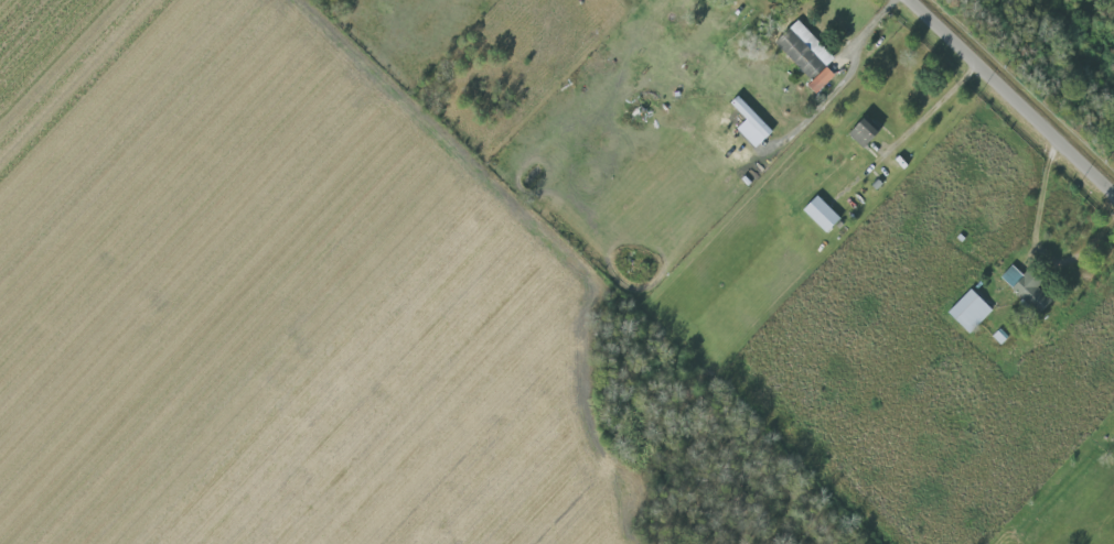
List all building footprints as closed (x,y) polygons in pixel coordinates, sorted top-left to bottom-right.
[(831,75),(822,66),(831,58),(795,20),(770,44),(815,91),(831,75)] [(760,138),(768,131),(733,94),(725,102),(760,138)] [(878,131),(863,115),(845,133),(860,149),(878,131)] [(798,210),(822,233),(836,218),(812,195),(798,210)] [(1023,272),(1019,276),(1009,265),(996,278),(1033,317),(1051,300),(1023,272)] [(988,312),(967,289),(943,312),(965,334),(988,312)]
